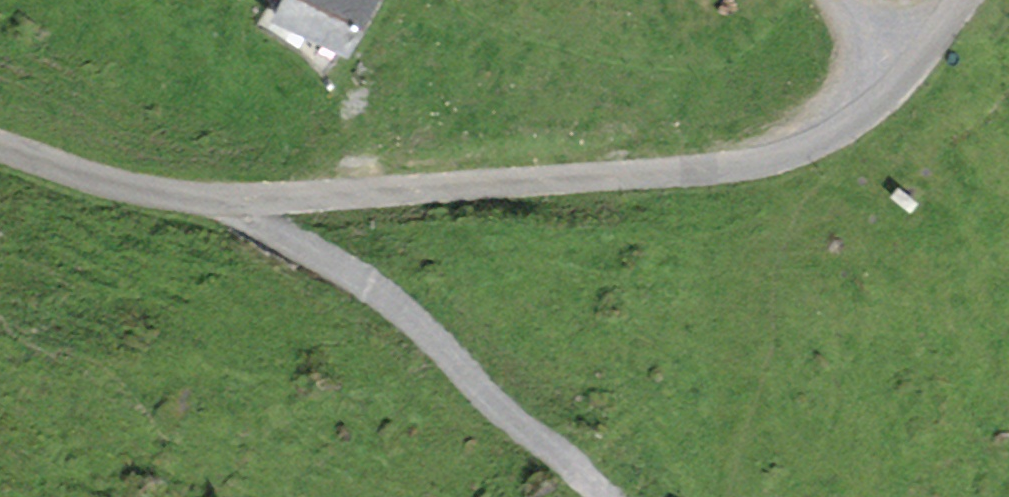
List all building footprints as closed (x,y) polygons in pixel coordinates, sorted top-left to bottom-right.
[(264,29),(348,69),(376,11),(353,0),(278,0),(264,29)]
